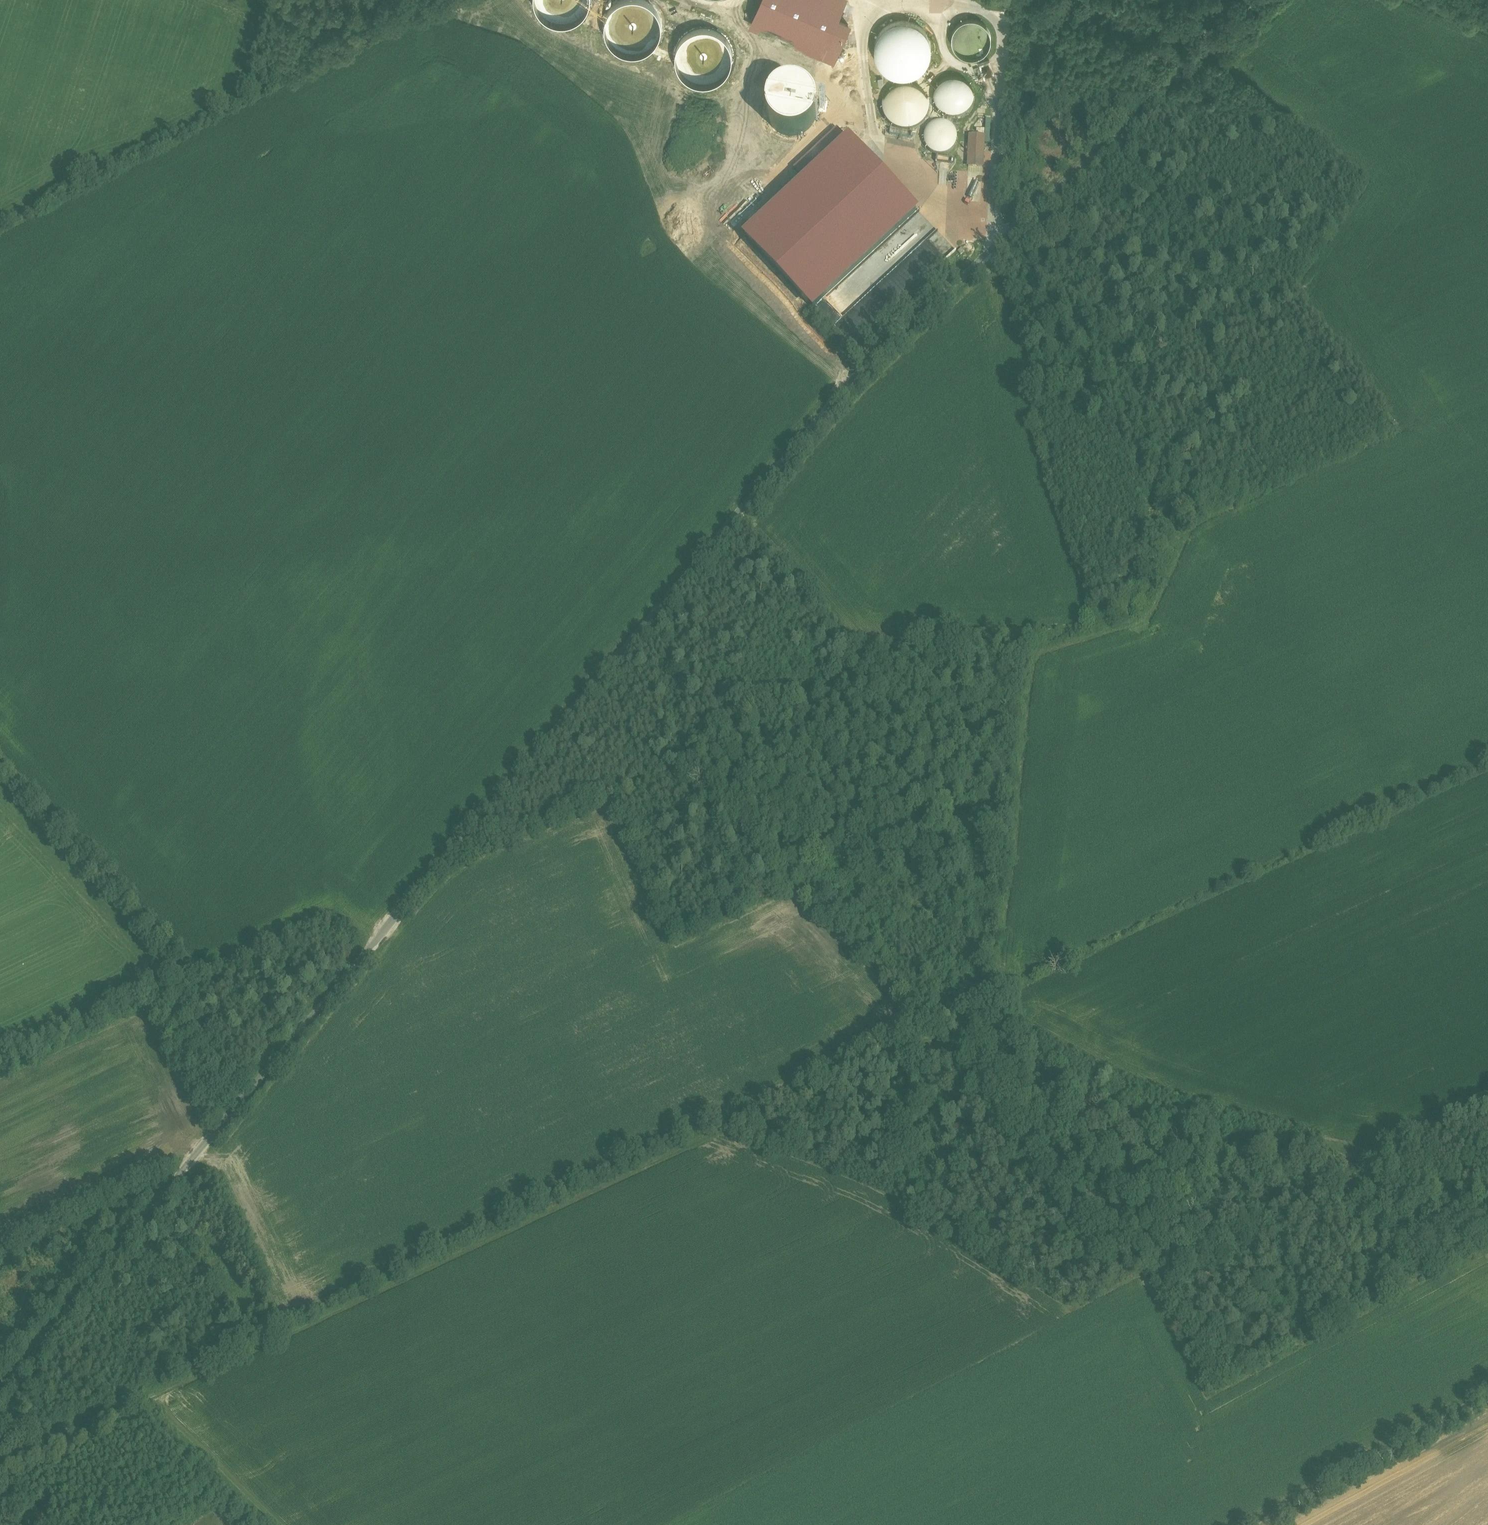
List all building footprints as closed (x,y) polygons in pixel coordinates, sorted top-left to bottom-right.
[(989,43),(990,36),(988,29),(984,22),(978,18),(970,17),(963,19),(957,23),(953,29),(951,37),(953,44),(957,50),(964,54),(971,56),(978,54),(985,50),(989,43)] [(931,60),(933,49),(930,38),(924,29),(914,23),(904,21),(893,23),(884,30),(878,39),(876,50),(878,61),(885,70),(894,76),(905,78),(916,75),(925,69),(931,60)] [(975,106),(976,98),(974,90),(970,84),(963,80),(955,78),(948,80),(941,85),(937,91),(935,99),(937,107),(942,113),(948,117),(956,119),(964,117),(970,113),(975,106)] [(928,112),(930,104),(928,95),(923,88),(915,83),(907,82),(898,84),(891,89),(886,96),(885,105),(887,113),(892,121),(899,125),(908,127),(916,125),(923,120),(928,112)] [(957,143),(958,137),(957,130),(953,125),(948,122),(942,121),(936,122),(930,126),(927,131),(926,137),(927,144),(931,149),(936,152),(943,153),(949,152),(954,148),(957,143)] [(990,133),(971,132),(969,164),(988,165),(990,133)] [(794,257),(817,235),(800,217),(786,229),(794,237),(784,246),(794,257)] [(935,236),(945,248),(950,244),(939,232),(935,236)]
